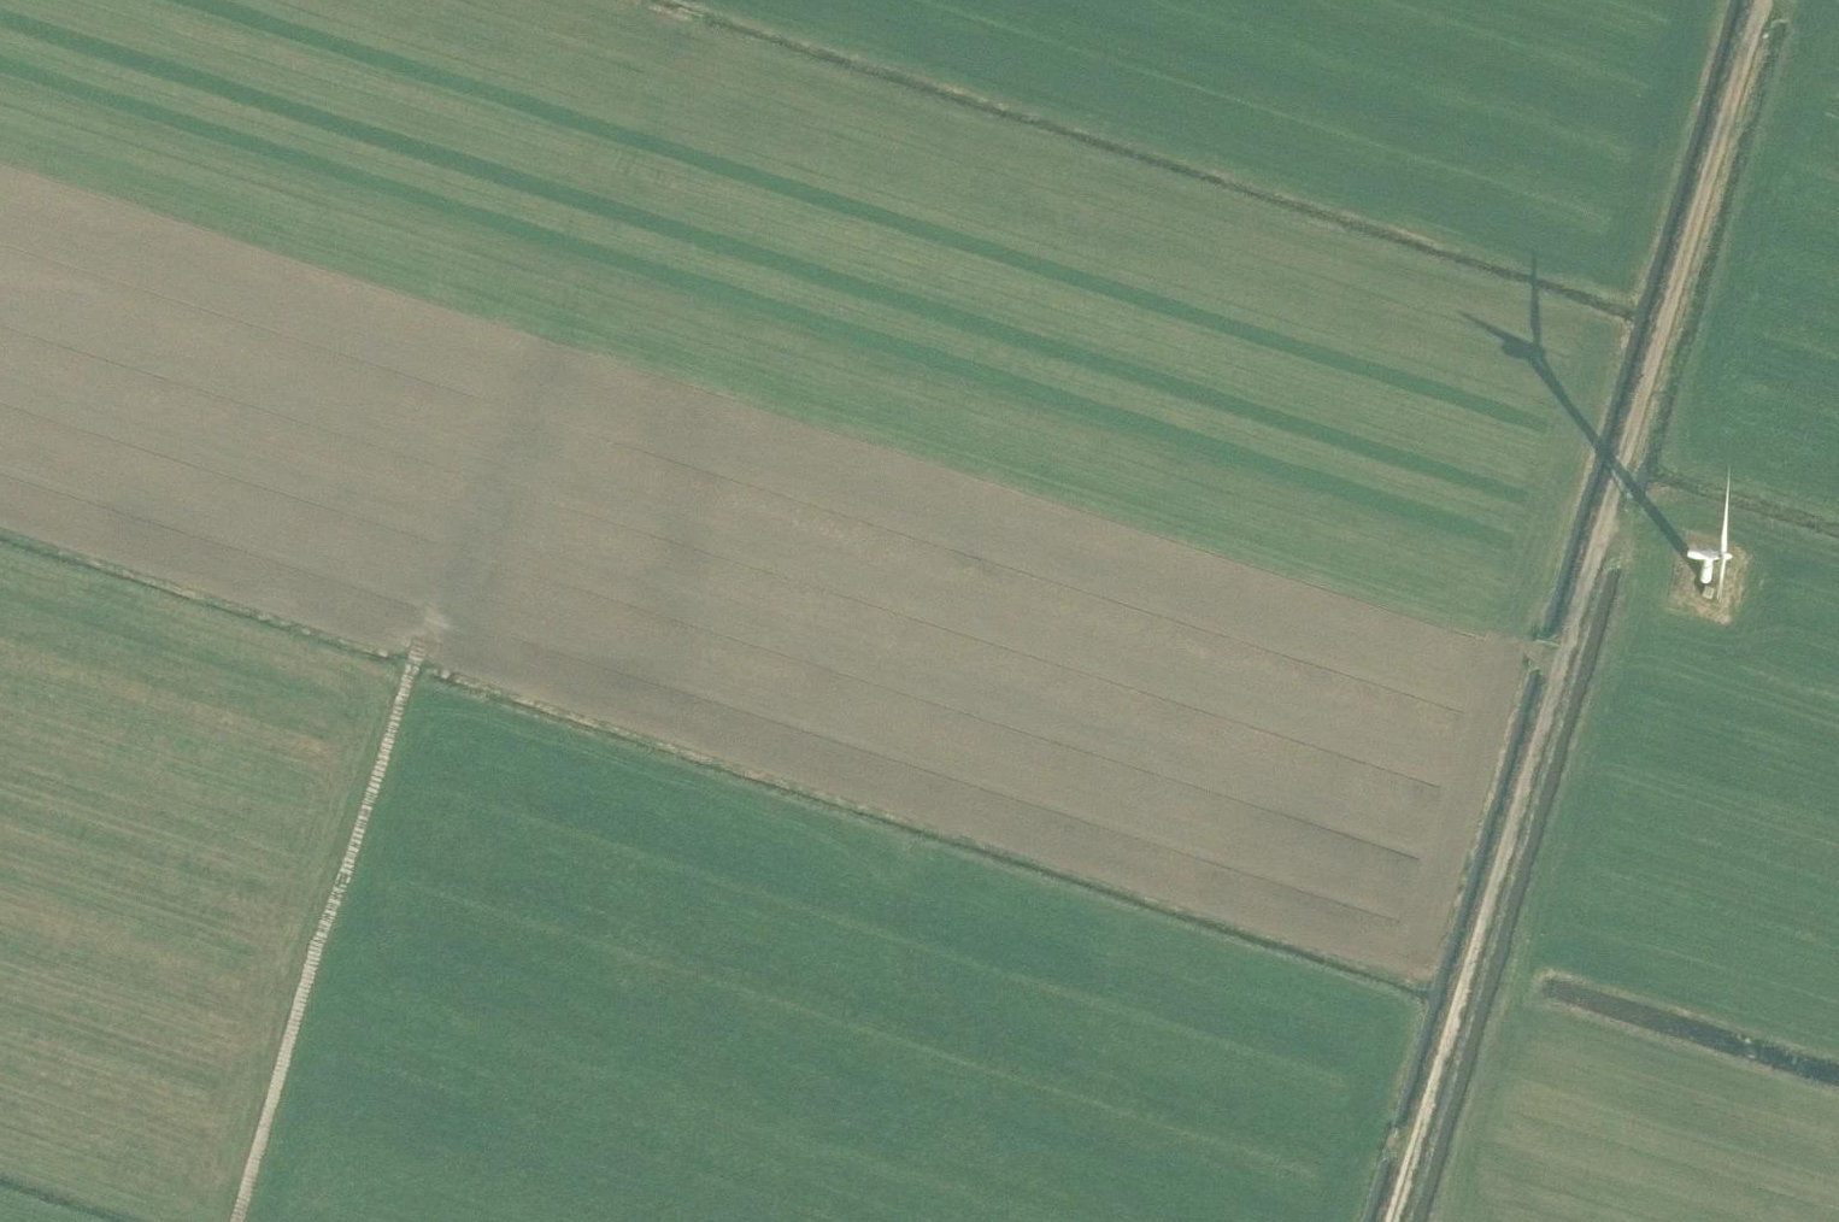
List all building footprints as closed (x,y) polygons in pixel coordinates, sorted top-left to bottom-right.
[(1700,576),(1700,577),(1700,578),(1700,579),(1701,580),(1702,581),(1703,582),(1706,583),(1708,582),(1710,581),(1710,580),(1711,579),(1711,578),(1711,577),(1711,576),(1711,575),(1711,574),(1710,573),(1709,572),(1708,572),(1707,571),(1706,571),(1704,571),(1703,572),(1702,573),(1701,574),(1700,575),(1700,576)]
